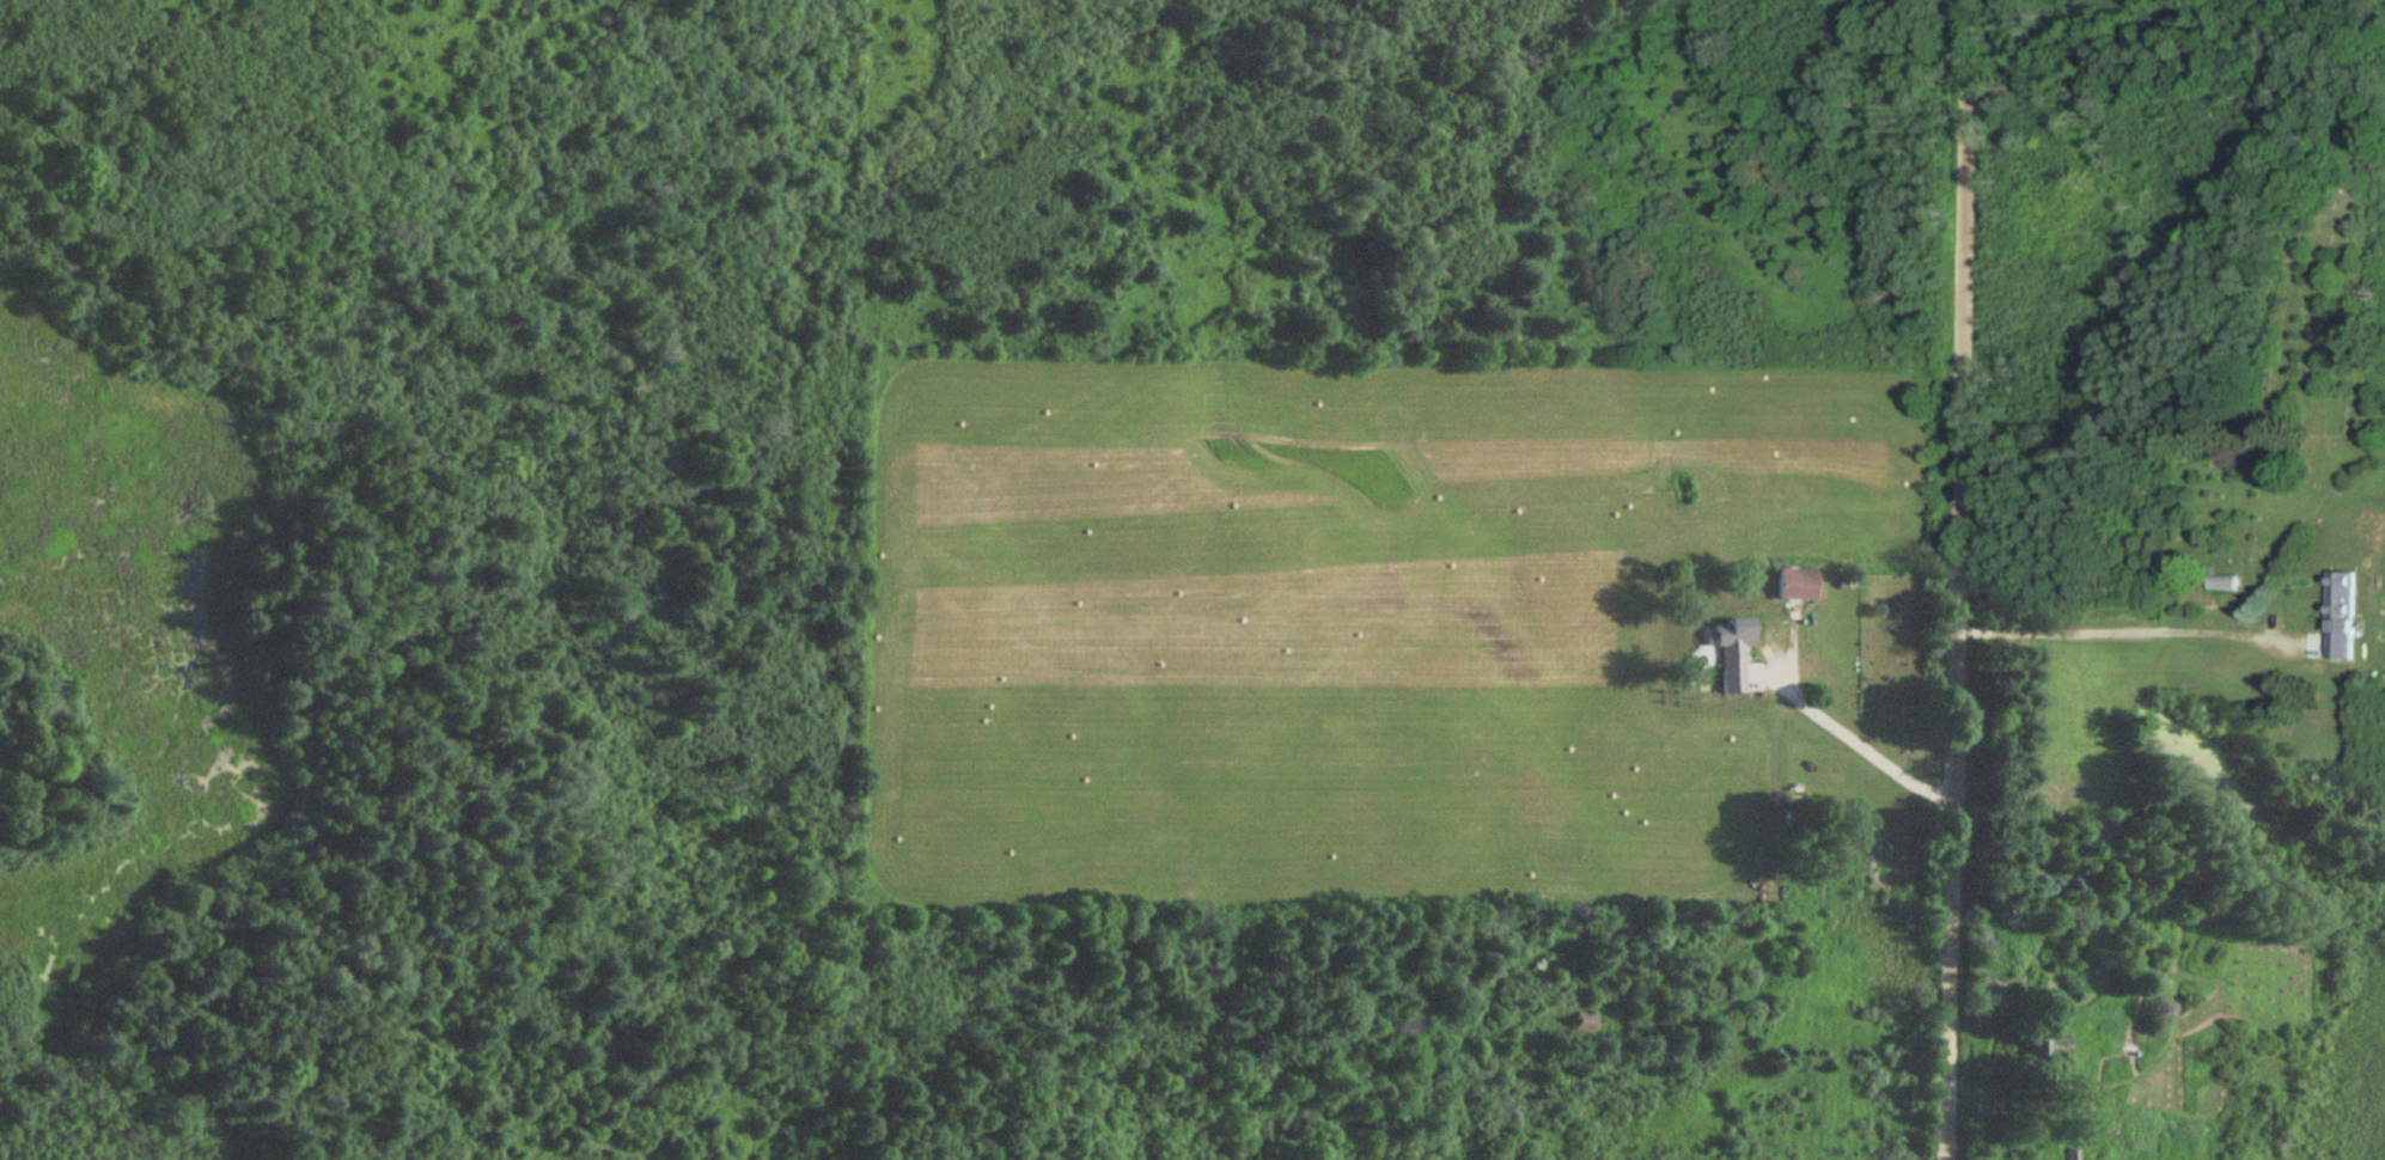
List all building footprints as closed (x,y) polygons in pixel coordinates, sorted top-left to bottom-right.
[(1779,601),(1815,601),(1815,570),(1779,570),(1779,601)] [(2331,572),(2330,659),(2355,659),(2356,572),(2331,572)] [(2239,590),(2239,577),(2210,577),(2210,590),(2239,590)] [(1744,693),(1743,646),(1753,646),(1752,622),(1705,623),(1706,646),(1722,645),(1723,693),(1744,693)] [(2067,1149),(2065,1159),(2076,1159),(2077,1150),(2067,1149)]
